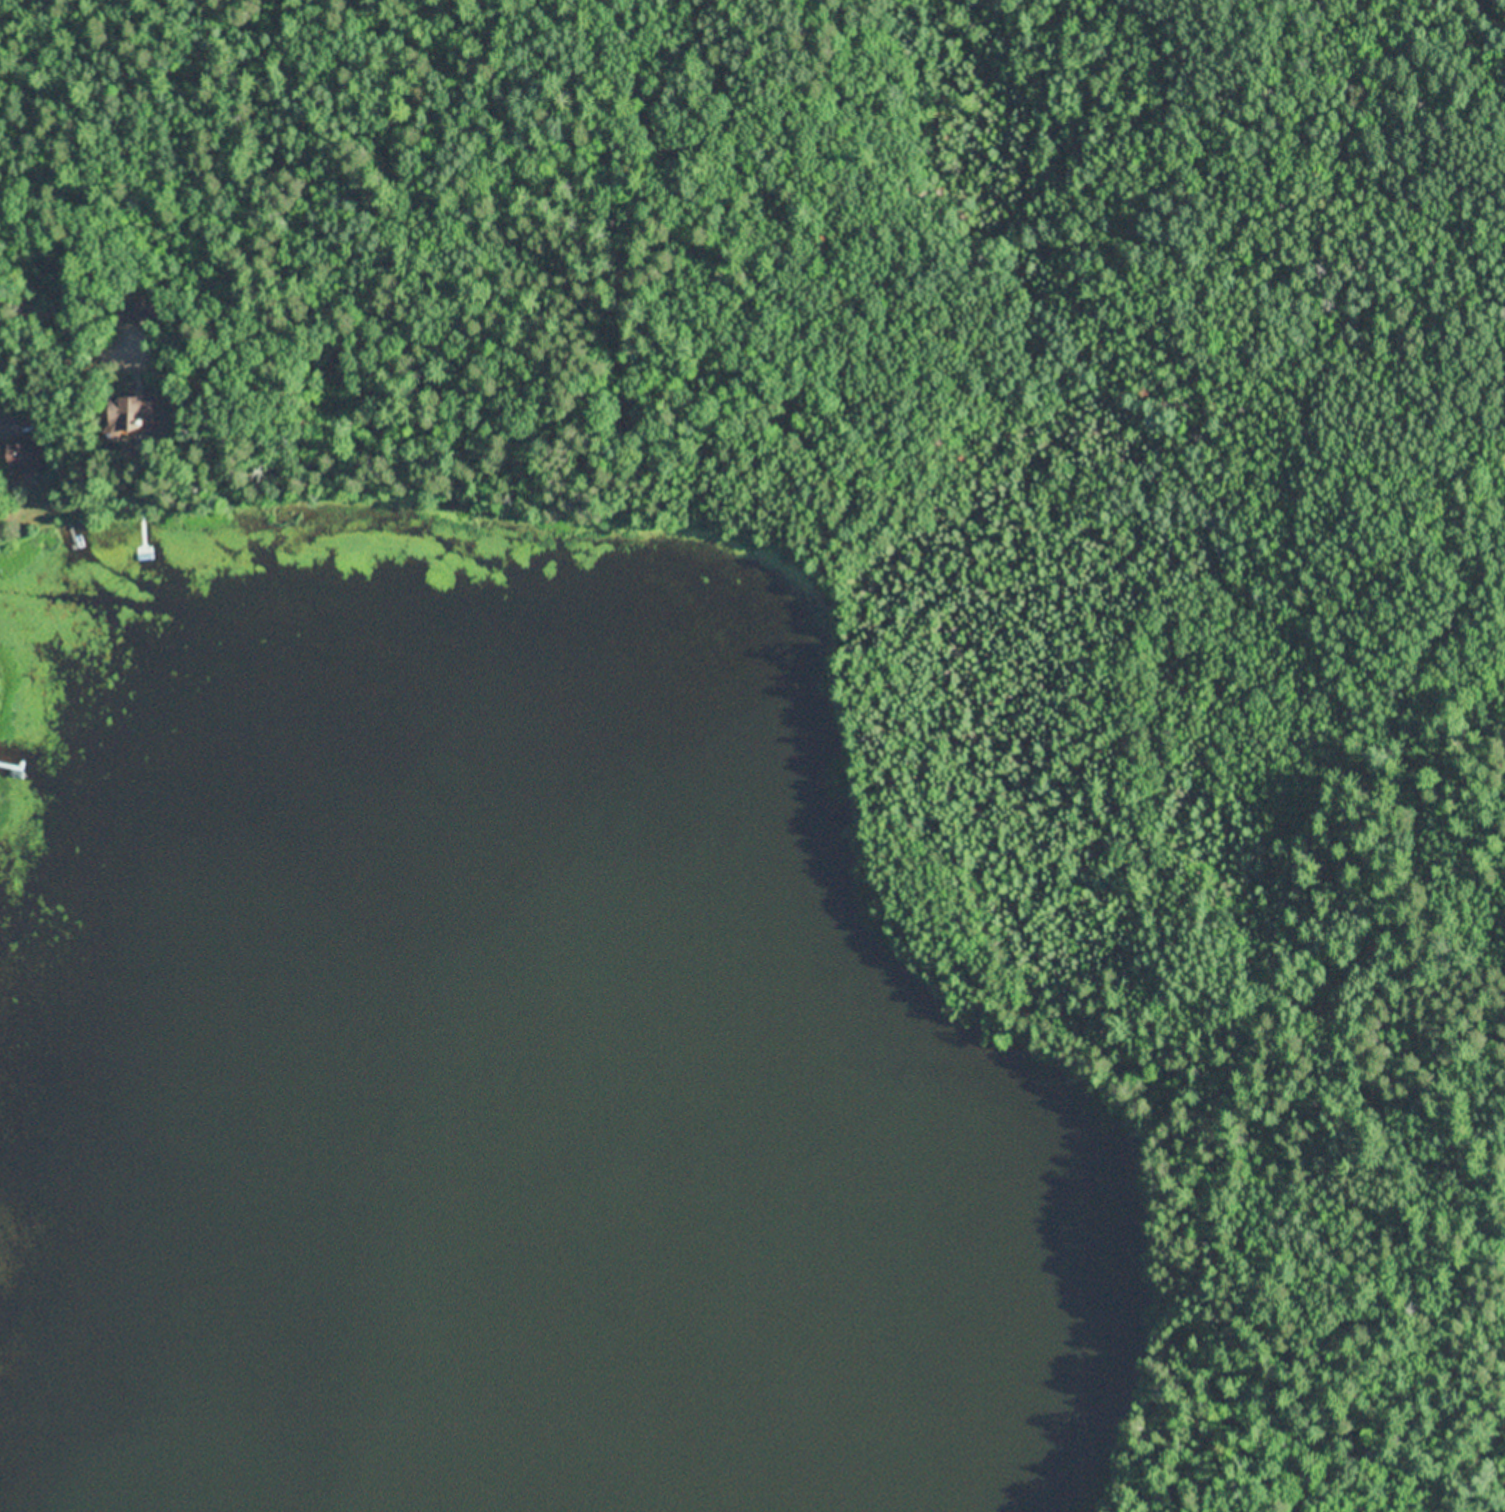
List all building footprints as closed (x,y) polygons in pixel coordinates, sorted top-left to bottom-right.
[(146,425),(115,426),(114,395),(157,394),(158,417),(146,417),(146,425)] [(33,419),(29,420),(28,414),(39,411),(39,413),(40,417),(33,419)] [(35,432),(37,442),(41,441),(45,468),(42,468),(15,473),(12,454),(2,455),(0,443),(5,442),(9,442),(8,436),(18,435),(18,439),(20,438),(23,438),(22,433),(28,432),(35,431),(35,432)]
